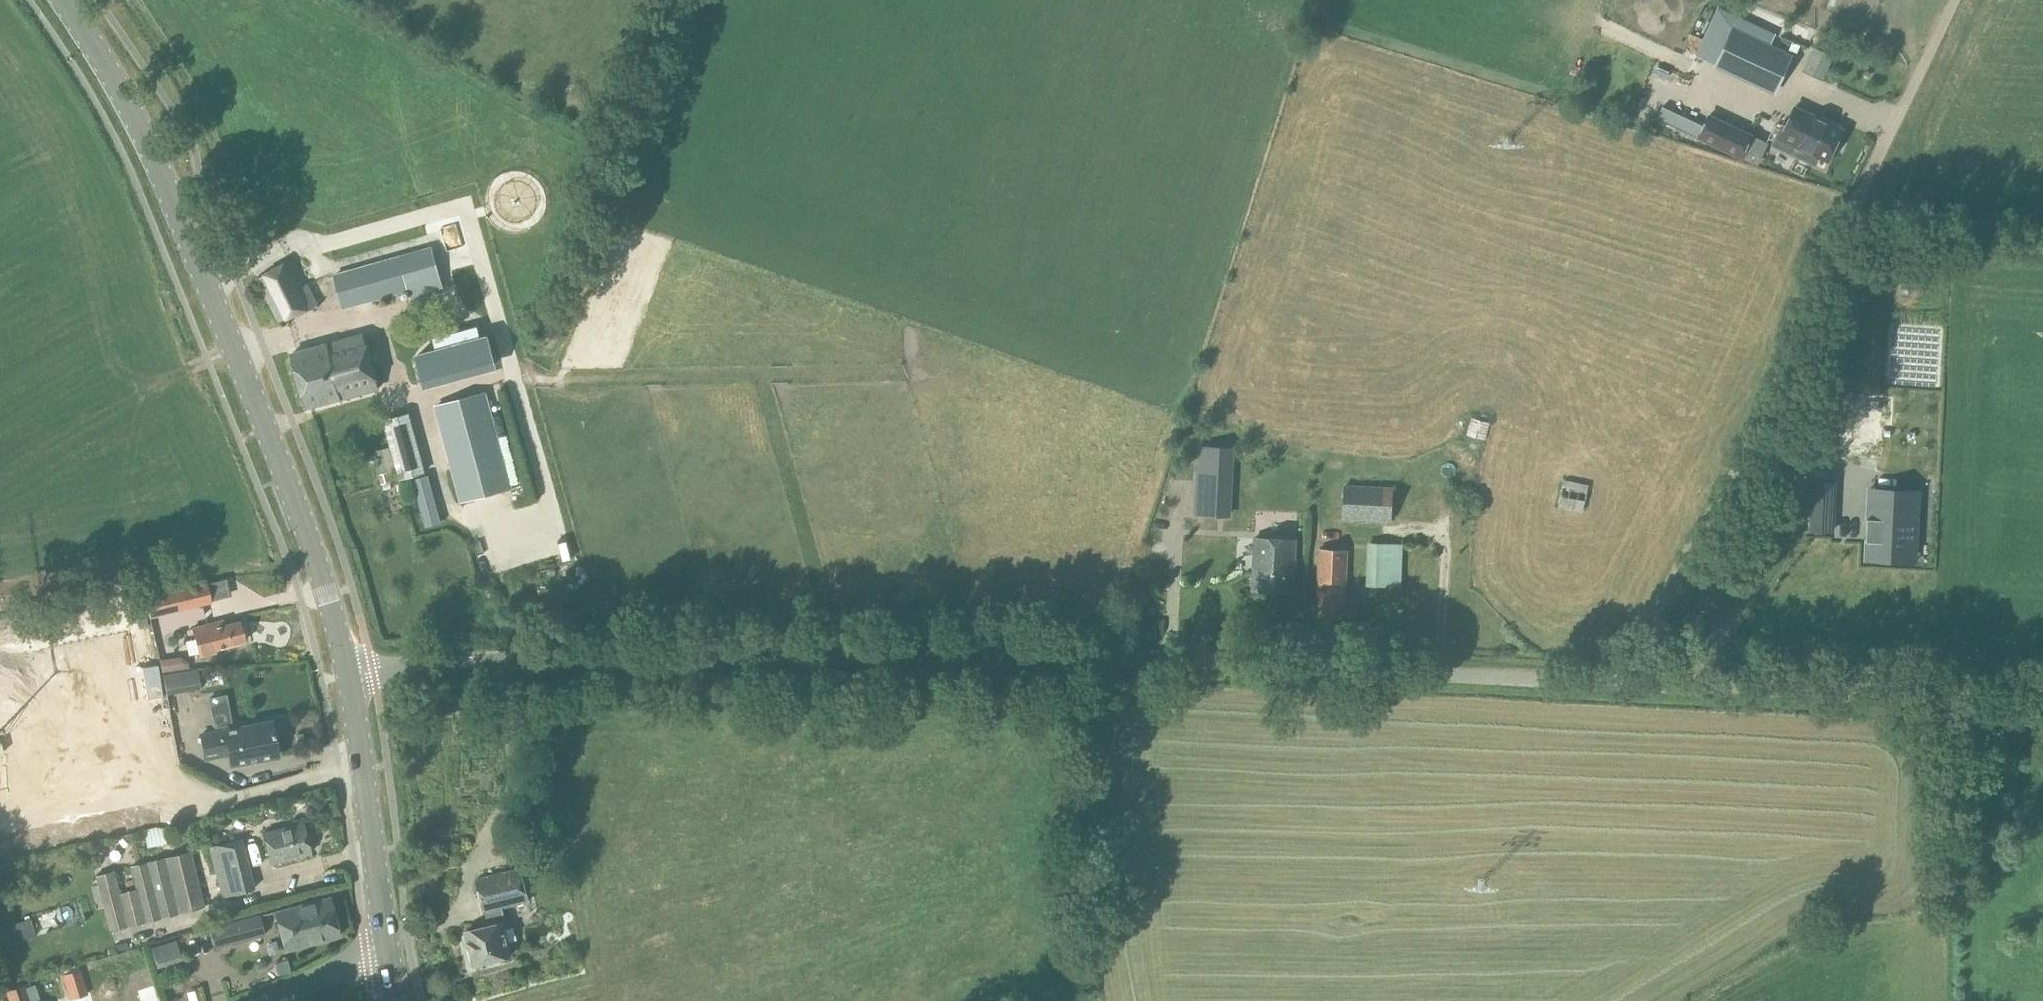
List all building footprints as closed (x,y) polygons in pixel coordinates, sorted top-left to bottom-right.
[(1718,13),(1713,27),(1723,31),(1729,18),(1718,13)] [(1733,29),(1717,66),(1756,84),(1772,47),(1733,29)] [(1816,48),(1804,71),(1822,79),(1833,56),(1816,48)] [(1696,140),(1705,112),(1686,106),(1677,133),(1696,140)] [(1828,162),(1843,129),(1810,114),(1799,138),(1786,131),(1778,148),(1816,166),(1818,157),(1828,162)] [(1719,151),(1755,162),(1761,145),(1724,135),(1719,151)] [(343,308),(439,281),(430,248),(334,275),(343,308)] [(277,324),(315,302),(291,259),(257,279),(277,323),(277,324)] [(472,345),(469,332),(434,341),(436,352),(417,357),(426,390),(500,370),(492,339),(472,345)] [(309,409),(379,390),(376,380),(363,334),(294,353),(309,409)] [(463,501),(510,487),(484,393),(436,406),(463,501)] [(400,480),(425,474),(410,415),(386,421),(400,480)] [(1480,440),(1486,422),(1468,416),(1462,434),(1480,440)] [(1199,447),(1196,514),(1228,516),(1230,464),(1214,463),(1215,447),(1201,447),(1199,447)] [(428,475),(414,479),(426,525),(440,521),(428,475)] [(1583,511),(1588,488),(1564,482),(1559,506),(1583,511)] [(1809,483),(1807,532),(1831,532),(1833,484),(1809,483)] [(1919,488),(1867,487),(1867,540),(1875,540),(1876,559),(1907,559),(1908,543),(1919,543),(1919,488)] [(1393,517),(1393,489),(1344,488),(1344,516),(1393,517)] [(1294,592),(1296,540),(1254,538),(1252,590),(1294,592)] [(1402,586),(1403,547),(1367,546),(1366,604),(1384,605),(1385,585),(1402,586)] [(1345,618),(1348,550),(1319,549),(1315,617),(1345,618)] [(211,597),(230,592),(225,576),(206,581),(211,597)] [(210,603),(205,585),(145,602),(150,619),(210,603)] [(227,624),(225,621),(225,620),(192,629),(199,658),(218,654),(217,650),(247,643),(241,621),(227,624)] [(0,646),(0,708),(100,690),(87,630),(0,646)] [(160,652),(161,668),(184,666),(183,650),(160,652)] [(197,668),(162,674),(166,695),(201,689),(197,668)] [(210,695),(199,697),(203,719),(214,717),(210,695)] [(0,736),(0,795),(113,774),(102,717),(0,736)] [(278,756),(272,723),(225,732),(201,737),(206,759),(229,754),(231,765),(278,756)] [(47,787),(0,796),(0,804),(4,827),(79,813),(76,801),(70,802),(67,785),(47,788),(47,787)] [(272,863),(311,853),(303,823),(265,833),(272,863)] [(156,828),(143,830),(147,848),(166,844),(163,829),(156,828)] [(225,894),(255,886),(243,840),(213,848),(225,894)] [(202,907),(189,854),(130,869),(136,892),(118,896),(112,873),(95,877),(108,930),(202,907)] [(475,965),(512,955),(504,922),(506,922),(503,907),(529,901),(523,871),(479,881),(486,911),(490,926),(467,932),(475,965)] [(286,951),(340,936),(330,898),(276,913),(286,951)] [(243,918),(209,928),(215,948),(249,939),(243,918)] [(31,920),(8,928),(13,943),(36,936),(31,920)] [(181,960),(175,940),(150,948),(156,967),(181,960)] [(70,1000),(88,994),(80,969),(62,975),(70,1000)] [(25,985),(9,990),(12,1000),(30,1000),(25,985)]
